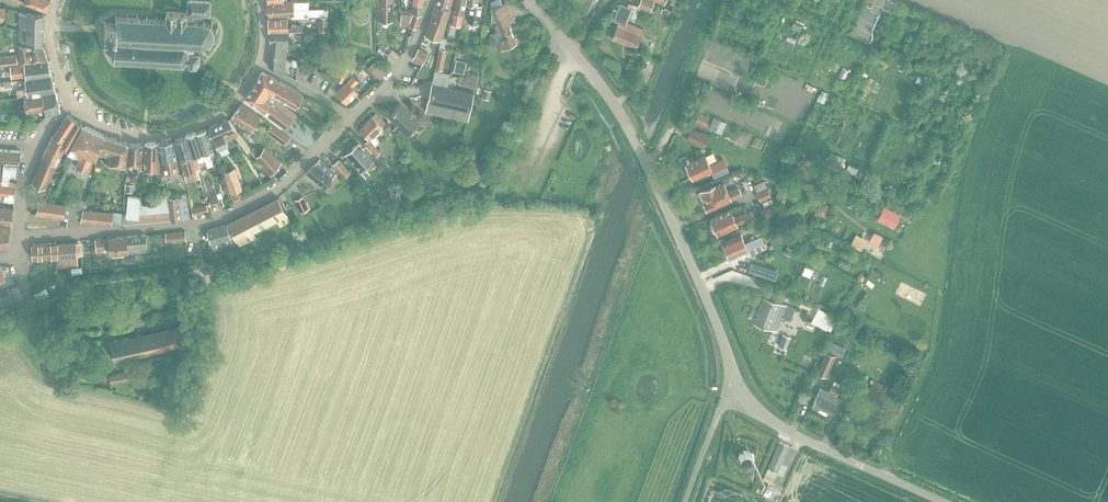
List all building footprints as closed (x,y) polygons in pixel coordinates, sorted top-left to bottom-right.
[(26,3),(28,1),(47,8),(50,0),(18,0),(26,3)] [(203,16),(211,16),(211,2),(188,0),(188,12),(167,11),(167,19),(158,19),(159,17),(157,17),(157,19),(148,18),(148,16),(147,16),(147,18),(138,18),(138,16),(137,16),(137,18),(128,17),(129,15),(127,15),(127,17),(118,17),(116,15),(115,15),(116,16),(116,23),(106,22),(105,34),(113,34),(113,35),(112,35),(112,36),(112,37),(112,38),(113,38),(114,39),(115,38),(116,38),(115,52),(113,54),(113,58),(116,61),(119,61),(122,59),(125,59),(125,61),(126,61),(126,59),(135,60),(135,62),(137,62),(137,60),(146,60),(146,62),(147,62),(147,60),(156,61),(155,63),(157,63),(157,61),(165,61),(165,63),(167,64),(167,61),(175,62),(175,64),(177,64),(177,62),(183,62),(184,65),(186,64),(185,62),(187,59),(187,60),(188,60),(191,64),(189,65),(190,66),(192,64),(196,65),(197,66),(198,66),(197,64),(199,60),(202,60),(202,59),(199,59),(200,51),(195,50),(195,45),(202,45),(202,49),(203,49),(204,45),(209,44),(210,47),(212,46),(210,43),(214,38),(217,40),(218,38),(215,37),(215,31),(218,31),(218,29),(214,29),(212,25),(214,22),(213,21),(210,24),(205,21),(205,19),(203,18),(203,16)] [(377,20),(393,20),(393,0),(377,0),(377,20)] [(409,23),(409,25),(416,28),(420,18),(421,14),(423,0),(414,0),(413,12),(411,12),(410,17),(409,23)] [(441,39),(450,14),(449,13),(453,0),(437,0),(425,33),(441,39)] [(467,0),(456,0),(451,21),(462,24),(467,3),(466,3),(467,0)] [(467,3),(472,4),(468,22),(480,23),(483,5),(478,4),(479,0),(467,0),(466,3),(467,3)] [(503,4),(501,0),(495,0),(491,1),(491,8),(492,10),(491,19),(493,22),(496,21),(498,25),(496,26),(498,31),(490,35),(494,43),(498,41),(501,49),(517,43),(509,23),(515,20),(507,2),(503,4)] [(664,4),(666,0),(640,0),(638,6),(650,11),(655,0),(664,4)] [(319,15),(328,15),(328,8),(309,8),(309,2),(284,2),(268,3),(269,16),(288,16),(293,16),(293,18),(310,18),(310,15),(319,15)] [(618,22),(612,37),(636,47),(643,29),(625,22),(631,8),(620,4),(614,20),(618,22)] [(410,17),(411,12),(412,10),(401,8),(401,15),(410,17)] [(802,10),(800,15),(809,19),(811,14),(802,10)] [(20,29),(44,29),(44,14),(28,13),(20,11),(20,29)] [(328,15),(319,15),(318,29),(327,29),(328,15)] [(409,23),(410,17),(401,15),(401,22),(409,23)] [(270,31),(289,30),(298,29),(302,29),(302,25),(298,25),(298,24),(292,24),(291,26),(289,26),(288,16),(269,16),(270,31)] [(20,45),(43,45),(44,29),(20,29),(20,45)] [(271,42),(288,44),(289,44),(289,30),(270,31),(271,42)] [(286,56),(288,44),(271,42),(270,53),(286,56)] [(48,60),(43,45),(20,45),(21,58),(18,59),(17,55),(1,57),(1,59),(0,59),(0,64),(2,64),(2,65),(7,64),(48,60)] [(435,68),(443,70),(447,50),(439,48),(435,68)] [(415,60),(422,64),(428,53),(421,49),(415,60)] [(284,74),(286,56),(270,53),(268,65),(284,74)] [(872,69),(876,59),(870,57),(866,66),(872,69)] [(48,60),(7,64),(7,65),(11,64),(12,76),(26,75),(26,78),(52,74),(48,60)] [(464,73),(466,62),(456,60),(454,71),(464,73)] [(380,77),(386,71),(374,61),(369,68),(380,77)] [(337,79),(343,82),(349,69),(344,66),(337,79)] [(426,110),(469,119),(474,93),(448,87),(451,73),(435,70),(426,110)] [(296,106),(303,94),(263,71),(256,82),(252,87),(253,87),(245,98),(250,101),(269,116),(285,127),(296,113),(281,102),(283,100),(286,102),(287,101),(296,106)] [(25,95),(56,90),(52,74),(25,78),(27,87),(16,89),(18,96),(22,95),(25,95)] [(337,92),(347,102),(358,92),(353,87),(359,81),(354,76),(337,92)] [(56,90),(25,95),(27,110),(45,108),(47,116),(60,110),(56,90)] [(491,92),(484,90),(482,98),(489,99),(491,92)] [(388,115),(407,134),(419,121),(401,102),(388,115)] [(232,117),(251,130),(260,116),(241,103),(232,117)] [(68,152),(82,125),(68,113),(53,134),(64,143),(61,147),(64,149),(68,152)] [(363,126),(360,128),(362,130),(370,138),(369,138),(376,146),(380,141),(374,135),(386,123),(376,113),(363,126)] [(248,153),(252,149),(229,119),(208,127),(218,149),(232,143),(230,138),(236,136),(248,153)] [(290,137),(271,124),(267,130),(286,144),(290,137)] [(97,157),(97,155),(105,136),(82,125),(68,152),(80,157),(76,167),(87,171),(94,156),(97,157)] [(195,132),(202,153),(207,166),(213,164),(209,151),(214,149),(213,145),(214,145),(213,143),(212,143),(206,128),(195,132)] [(687,139),(703,146),(707,136),(691,129),(687,139)] [(196,155),(202,153),(195,132),(185,136),(194,165),(198,164),(196,155)] [(57,163),(64,149),(61,147),(64,143),(53,134),(43,156),(31,182),(46,188),(57,163)] [(105,136),(97,155),(106,157),(105,163),(125,166),(129,143),(105,136)] [(200,169),(198,164),(194,165),(185,136),(175,139),(177,144),(176,144),(176,145),(177,145),(177,146),(176,146),(177,147),(184,174),(196,170),(200,169)] [(369,138),(365,142),(376,156),(381,152),(376,146),(369,138)] [(166,172),(167,177),(178,176),(177,171),(179,170),(173,140),(159,142),(162,170),(162,172),(166,172)] [(162,172),(162,170),(160,171),(159,142),(145,143),(143,167),(143,171),(157,171),(158,181),(167,180),(167,177),(166,172),(162,172)] [(143,167),(145,143),(129,143),(127,165),(143,167)] [(346,154),(366,177),(370,173),(365,167),(373,159),(359,143),(346,154)] [(257,156),(271,173),(282,161),(265,147),(257,156)] [(18,175),(18,173),(22,173),(22,167),(19,167),(21,151),(0,149),(0,152),(0,162),(0,167),(0,173),(18,175)] [(724,158),(710,164),(705,154),(686,163),(693,178),(712,169),(715,176),(730,169),(724,158)] [(306,172),(324,187),(337,173),(320,159),(306,172)] [(334,164),(344,177),(350,172),(339,160),(334,164)] [(229,169),(223,171),(230,192),(236,190),(242,188),(235,167),(229,169)] [(16,184),(18,175),(0,173),(0,182),(16,184)] [(766,193),(770,191),(768,186),(766,187),(764,180),(754,184),(757,193),(765,189),(766,193)] [(739,187),(728,192),(723,182),(699,193),(707,212),(742,195),(739,187)] [(5,193),(5,199),(14,200),(16,185),(0,183),(0,193),(5,193)] [(766,187),(756,191),(757,193),(760,200),(772,196),(770,191),(768,186),(766,187)] [(400,192),(391,195),(392,196),(393,200),(402,198),(400,192)] [(787,192),(783,198),(792,202),(795,196),(787,192)] [(227,194),(220,195),(221,203),(228,202),(227,194)] [(139,218),(140,203),(141,196),(129,195),(127,216),(139,218)] [(171,215),(169,198),(169,195),(157,196),(157,202),(140,203),(139,218),(171,215)] [(169,198),(171,215),(171,220),(181,220),(179,196),(169,198)] [(303,196),(295,200),(300,212),(308,208),(303,196)] [(280,226),(290,221),(278,197),(229,222),(241,244),(257,237),(254,231),(277,220),(280,226)] [(64,217),(66,204),(39,200),(36,213),(64,217)] [(191,207),(193,215),(209,211),(207,203),(191,207)] [(66,204),(64,217),(81,221),(83,209),(66,204)] [(11,224),(13,209),(0,207),(0,223),(11,224)] [(899,214),(884,207),(878,218),(894,225),(899,214)] [(83,209),(81,221),(83,221),(112,224),(113,222),(121,223),(122,213),(114,212),(103,211),(83,209)] [(752,210),(735,218),(731,210),(710,219),(718,235),(756,218),(752,210)] [(226,224),(208,230),(213,247),(214,249),(223,247),(222,245),(235,241),(234,238),(232,233),(229,234),(226,224)] [(8,249),(11,226),(0,225),(0,250),(8,249)] [(878,227),(873,235),(881,241),(887,233),(878,227)] [(173,243),(183,242),(183,231),(162,232),(163,242),(173,241),(173,243)] [(761,236),(744,243),(740,234),(721,243),(729,260),(749,250),(751,255),(766,248),(761,236)] [(110,254),(147,251),(146,235),(95,238),(96,253),(103,253),(102,248),(110,248),(110,254)] [(56,267),(77,265),(75,241),(32,244),(34,258),(55,257),(56,267)] [(793,249),(787,246),(784,252),(790,255),(793,249)] [(751,261),(748,271),(773,279),(776,269),(751,261)] [(0,291),(0,310),(13,306),(8,289),(0,291)] [(781,316),(790,320),(795,307),(763,295),(752,322),(775,331),(781,316)] [(827,329),(831,330),(837,318),(834,316),(834,315),(818,307),(811,321),(827,329)] [(135,355),(135,358),(190,345),(185,323),(111,341),(115,359),(135,355)] [(791,337),(782,334),(778,346),(786,349),(791,337)] [(826,350),(841,357),(846,347),(831,340),(826,350)] [(816,372),(826,377),(836,355),(826,351),(816,372)] [(110,375),(111,383),(139,377),(137,369),(110,375)] [(866,395),(891,407),(896,397),(882,389),(885,385),(874,379),(866,395)] [(840,399),(835,396),(839,386),(832,383),(828,393),(819,389),(810,407),(832,417),(840,399)] [(739,456),(738,458),(739,462),(741,464),(744,466),(748,466),(751,465),(752,465),(754,463),(754,462),(754,461),(755,459),(754,455),(752,452),(749,450),(745,450),(742,452),(739,454),(739,456)] [(778,466),(768,489),(778,493),(778,492),(788,496),(787,497),(797,500),(806,477),(804,477),(805,474),(807,474),(811,465),(783,453),(779,463),(781,464),(780,467),(778,466)]
